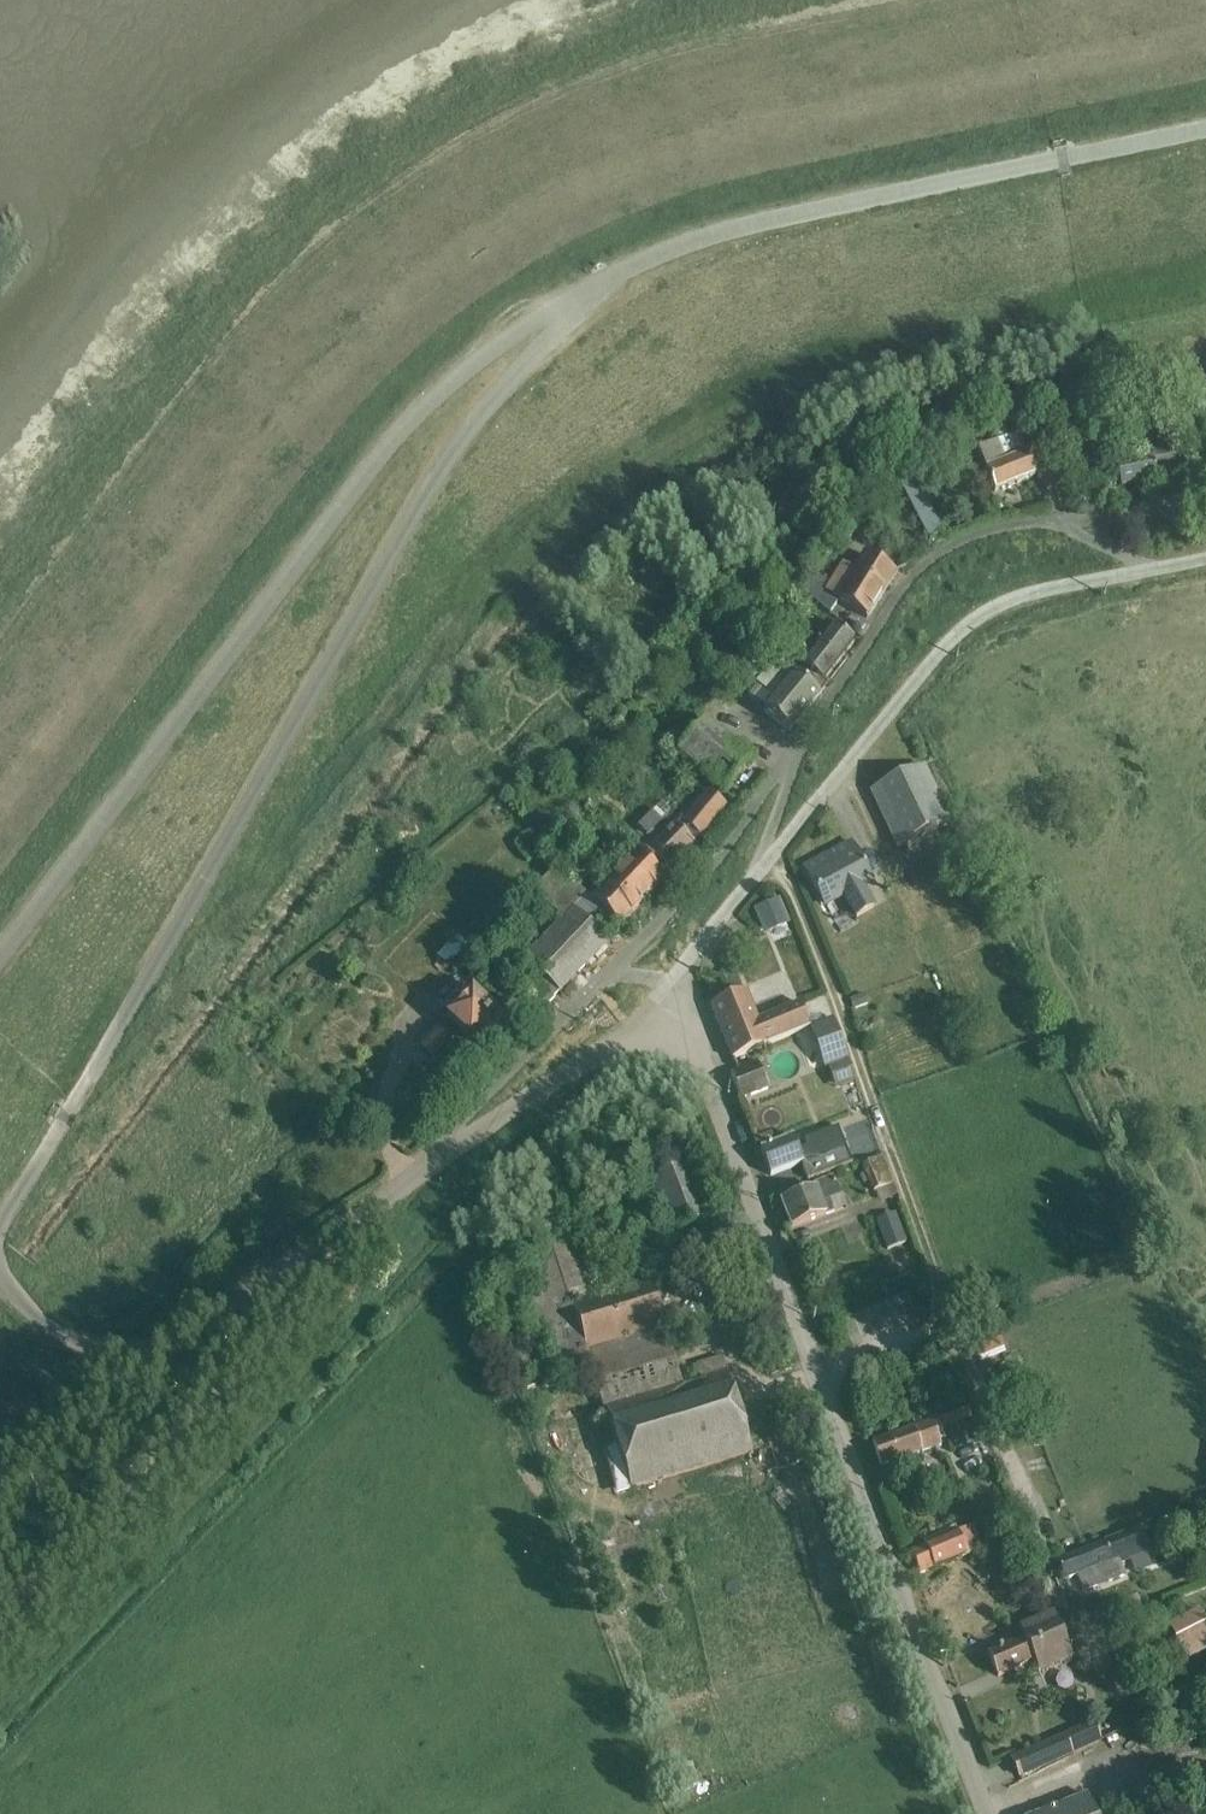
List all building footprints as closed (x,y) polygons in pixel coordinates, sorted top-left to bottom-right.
[(1018,442),(1034,481),(1035,479),(1053,471),(1037,433),(1018,442)] [(995,448),(1008,443),(1004,434),(992,439),(995,448)] [(1008,443),(995,448),(976,455),(994,497),(1034,481),(1018,442),(1017,439),(1008,443)] [(1175,480),(1170,454),(1169,449),(1150,454),(1152,463),(1115,471),(1118,482),(1112,483),(1114,489),(1119,489),(1120,492),(1175,480)] [(1170,454),(1175,480),(1185,477),(1180,454),(1170,454)] [(906,467),(894,473),(901,486),(898,487),(929,548),(944,541),(906,467)] [(847,525),(836,542),(847,549),(858,532),(847,525)] [(815,582),(803,598),(828,618),(836,605),(867,625),(895,579),(863,560),(853,576),(841,568),(828,590),(815,582)] [(800,684),(819,699),(827,689),(824,687),(854,647),(826,626),(816,637),(824,643),(811,659),(797,649),(789,661),(807,675),(800,684)] [(819,699),(800,684),(774,664),(760,656),(742,679),(755,689),(746,700),(761,713),(791,737),(820,701),(819,699)] [(703,724),(675,758),(721,798),(750,763),(703,724)] [(923,768),(871,792),(897,849),(949,823),(923,768)] [(693,811),(700,803),(682,789),(675,797),(693,811)] [(700,803),(693,811),(680,827),(678,826),(675,830),(673,828),(646,855),(667,875),(694,848),(693,847),(698,842),(701,844),(726,812),(706,795),(700,803)] [(651,816),(637,831),(646,840),(660,826),(651,816)] [(851,844),(804,870),(824,906),(843,896),(856,919),(875,907),(865,888),(872,883),(851,844)] [(635,857),(590,904),(620,932),(665,885),(635,857)] [(555,869),(521,904),(535,918),(545,907),(561,923),(522,963),(540,980),(522,997),(541,1016),(559,998),(608,947),(572,913),(586,900),(555,869)] [(777,902),(755,910),(764,931),(785,922),(777,902)] [(497,925),(470,956),(482,967),(510,936),(497,925)] [(456,936),(437,958),(448,968),(467,946),(456,936)] [(456,981),(429,1009),(444,1022),(469,1046),(470,1044),(473,1048),(479,1042),(499,1062),(519,1040),(470,994),(456,981)] [(732,1061),(810,1029),(800,1005),(758,1022),(746,993),(710,1008),(732,1061)] [(833,1021),(810,1029),(824,1071),(827,1070),(835,1089),(855,1082),(833,1021)] [(435,1030),(417,1048),(432,1062),(450,1045),(435,1030)] [(757,1064),(730,1075),(741,1100),(767,1090),(757,1064)] [(791,1136),(760,1148),(770,1176),(801,1164),(808,1182),(851,1164),(838,1128),(805,1140),(807,1148),(797,1151),(791,1136)] [(871,1195),(892,1186),(881,1159),(861,1167),(871,1195)] [(689,1168),(647,1184),(669,1238),(684,1232),(702,1280),(721,1272),(703,1225),(710,1222),(689,1168)] [(816,1189),(779,1203),(790,1230),(846,1206),(842,1196),(841,1197),(833,1177),(813,1184),(816,1189)] [(892,1186),(871,1195),(874,1203),(897,1197),(892,1186)] [(895,1214),(875,1221),(886,1250),(905,1244),(895,1214)] [(584,1236),(518,1257),(556,1377),(590,1367),(614,1449),(602,1453),(615,1495),(752,1454),(721,1359),(696,1368),(700,1380),(682,1385),(649,1280),(603,1295),(584,1236)] [(968,1408),(872,1444),(880,1468),(941,1446),(939,1440),(947,1437),(944,1428),(972,1417),(968,1408)] [(924,1546),(909,1552),(919,1575),(982,1549),(972,1526),(957,1533),(954,1527),(922,1541),(924,1546)] [(1140,1530),(1056,1562),(1064,1582),(1077,1577),(1083,1593),(1125,1577),(1120,1566),(1149,1554),(1140,1530)] [(1167,1625),(1185,1661),(1205,1651),(1205,1626),(1197,1609),(1167,1625)] [(1023,1640),(986,1655),(997,1678),(1033,1662),(1038,1673),(1072,1659),(1053,1615),(1019,1631),(1023,1640)] [(1140,1615),(1117,1623),(1123,1636),(1146,1627),(1140,1615)] [(1091,1724),(1010,1760),(1018,1779),(1099,1742),(1091,1724)] [(1042,1813),(1093,1813),(1086,1797),(1042,1813)]
